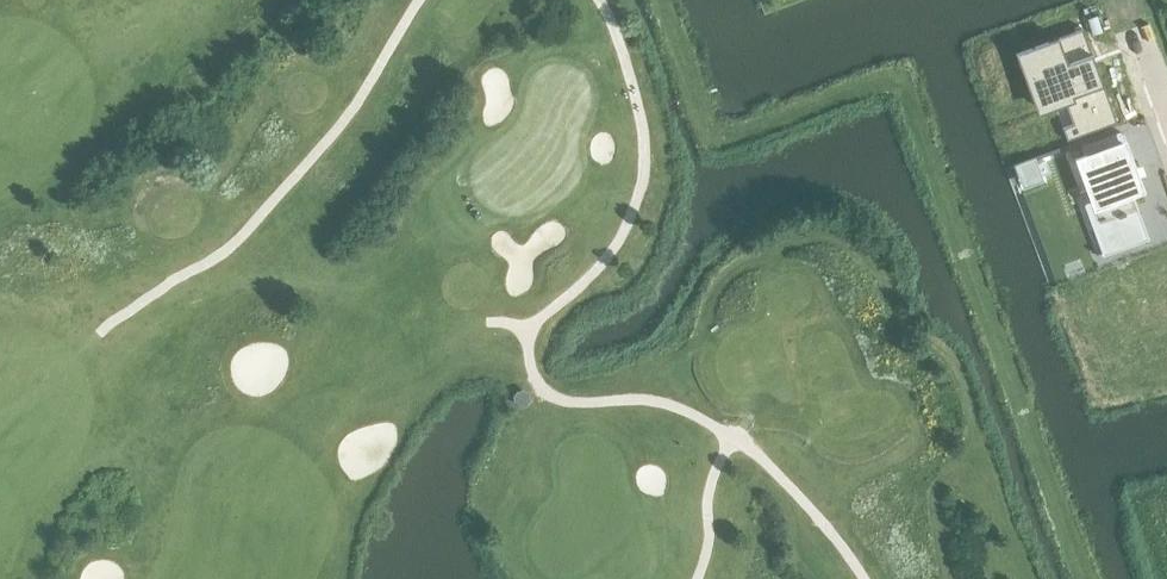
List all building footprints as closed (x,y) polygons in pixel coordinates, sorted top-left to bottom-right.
[(1023,53),(1017,56),(1026,79),(1028,78),(1039,108),(1053,103),(1071,97),(1080,121),(1062,127),(1067,140),(1090,131),(1090,130),(1086,131),(1081,119),(1110,108),(1094,64),(1089,66),(1085,57),(1092,55),(1082,28),(1022,50),(1023,53)] [(1085,159),(1078,161),(1088,188),(1079,191),(1080,194),(1097,188),(1108,217),(1101,220),(1102,222),(1098,223),(1107,249),(1095,253),(1096,254),(1143,237),(1145,242),(1146,242),(1126,188),(1139,183),(1134,170),(1136,169),(1133,159),(1130,160),(1129,155),(1120,131),(1080,145),(1085,159)] [(1050,172),(1046,161),(1031,166),(1035,178),(1050,172)]
